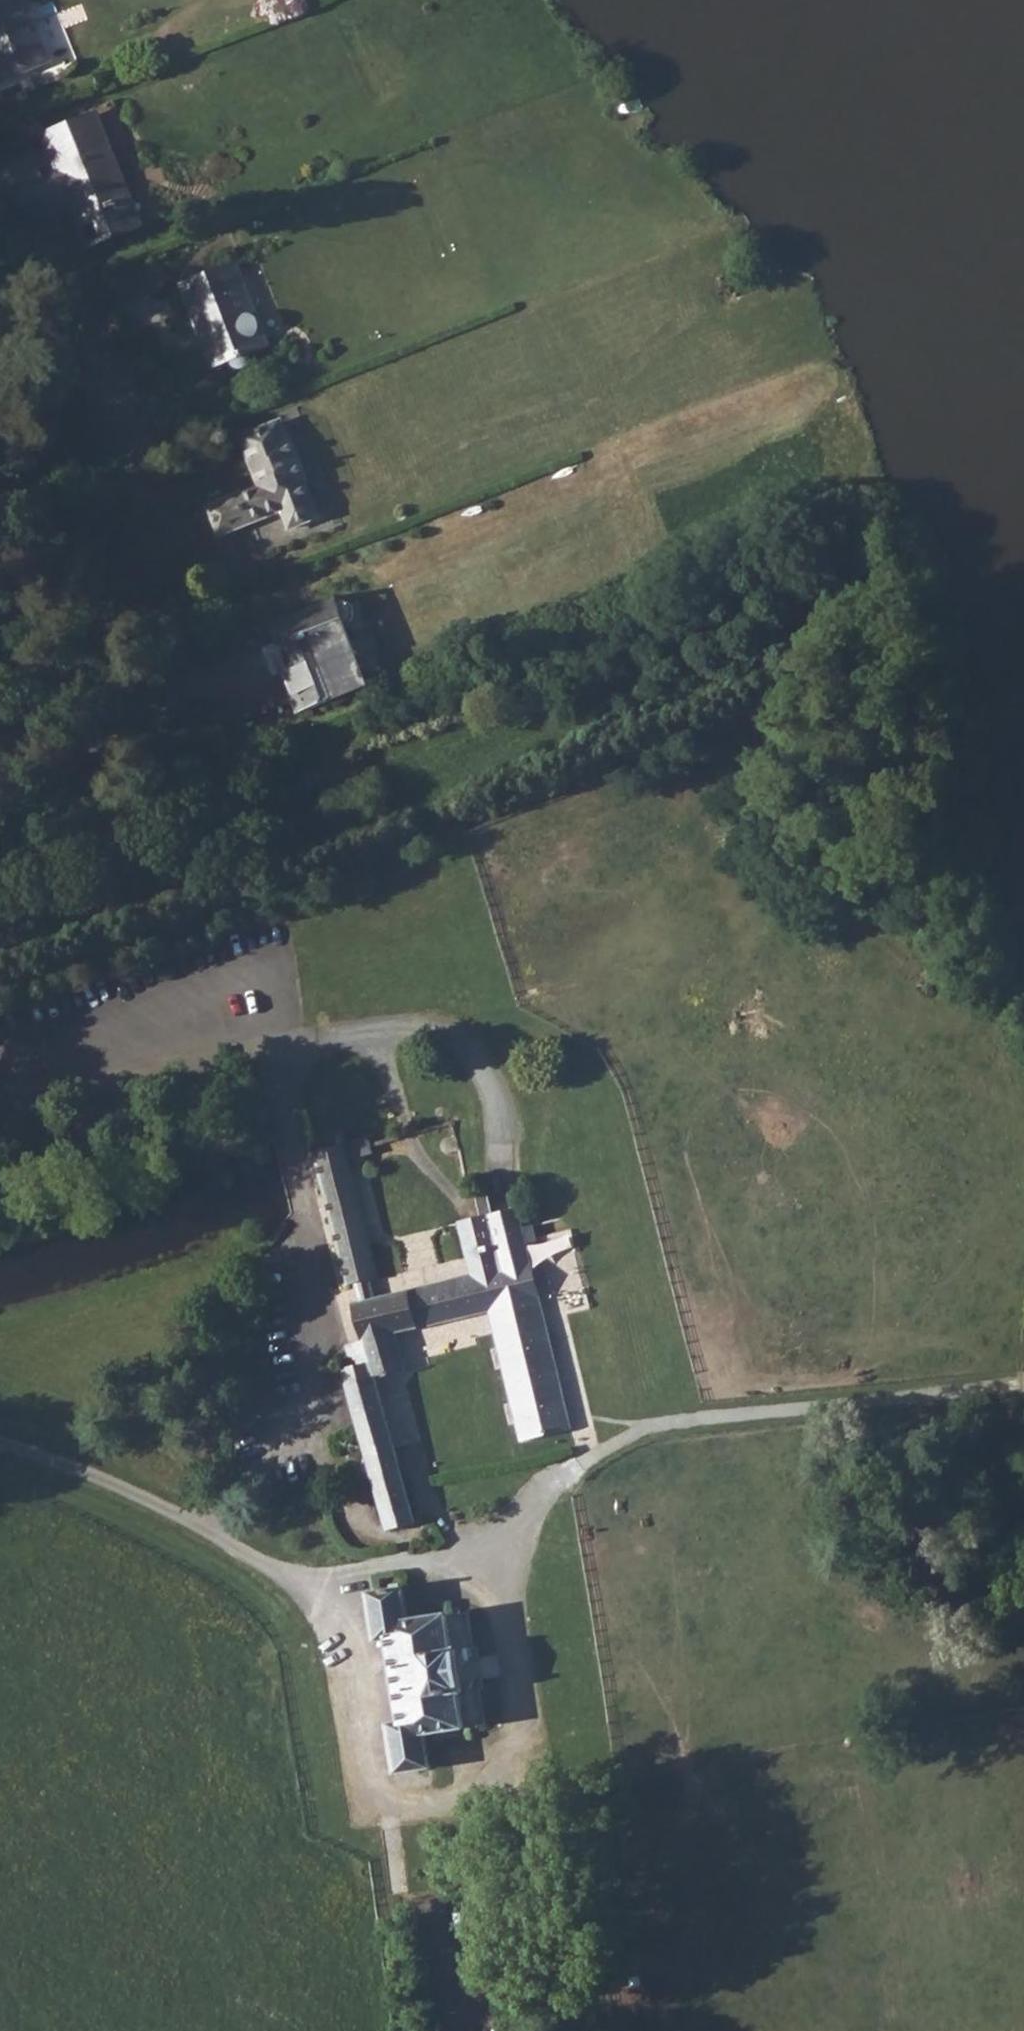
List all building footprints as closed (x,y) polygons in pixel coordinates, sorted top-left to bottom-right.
[(26,0),(0,0),(0,80),(50,60),(26,0)] [(79,121),(43,135),(53,160),(37,167),(33,158),(0,172),(0,183),(6,198),(17,194),(30,226),(73,209),(80,226),(94,220),(102,239),(141,225),(111,150),(105,153),(90,116),(79,121)] [(244,314),(226,267),(181,285),(213,366),(231,360),(232,359),(228,350),(242,344),(246,354),(247,353),(269,345),(255,310),(244,314)] [(220,534),(250,522),(282,509),(289,527),(317,515),(303,481),(307,479),(290,436),(285,437),(279,422),(240,437),(259,485),(209,506),(220,534)] [(334,600),(278,623),(272,626),(280,648),(286,646),(294,665),(281,670),(297,712),(358,688),(350,670),(344,672),(337,656),(344,653),(335,629),(346,625),(348,623),(351,621),(353,616),(353,612),(353,609),(352,606),(349,602),(347,601),(344,600),(341,599),(337,599),(334,600)] [(348,1144),(314,1153),(348,1285),(357,1284),(361,1302),(353,1305),(362,1343),(368,1362),(352,1368),(344,1370),(352,1401),(372,1473),(377,1490),(388,1533),(416,1524),(377,1380),(406,1371),(396,1334),(489,1311),(523,1442),(563,1431),(559,1429),(547,1368),(534,1316),(516,1246),(510,1222),(481,1230),(478,1217),(459,1223),(471,1276),(374,1300),(370,1280),(379,1278),(348,1160),(373,1153),(371,1144),(369,1136),(348,1144)] [(518,1207),(478,1217),(481,1230),(510,1222),(516,1246),(527,1242),(518,1207)] [(545,1314),(534,1316),(547,1368),(559,1429),(563,1431),(574,1429),(545,1314)] [(453,1651),(448,1616),(409,1621),(404,1587),(368,1593),(376,1644),(387,1643),(400,1723),(388,1725),(396,1775),(431,1770),(427,1737),(466,1731),(460,1694),(462,1693),(456,1651),(453,1651)]
